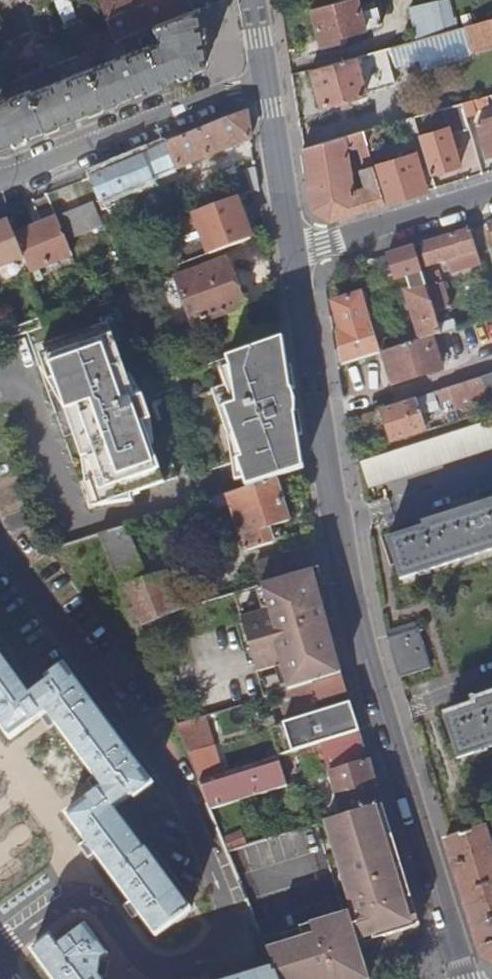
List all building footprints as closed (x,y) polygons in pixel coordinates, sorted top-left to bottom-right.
[(108,24),(114,41),(135,33),(144,29),(153,26),(143,0),(98,0),(108,24)] [(153,26),(192,10),(188,0),(143,0),(153,26)] [(356,0),(338,0),(310,7),(322,47),(341,41),(340,36),(344,35),(345,40),(354,38),(353,33),(365,30),(364,28),(382,23),(376,5),(359,10),(356,0)] [(448,0),(445,0),(436,3),(444,32),(453,30),(458,29),(454,16),(453,16),(448,0)] [(444,32),(436,3),(436,1),(408,8),(416,39),(439,33),(444,32)] [(192,10),(153,26),(157,35),(163,37),(162,41),(149,46),(163,82),(202,67),(207,60),(200,7),(192,10)] [(465,26),(472,50),(491,44),(491,19),(465,26)] [(88,51),(108,44),(114,41),(108,24),(76,36),(83,54),(88,51)] [(146,34),(144,29),(135,33),(137,38),(146,34)] [(125,54),(89,69),(104,105),(163,82),(149,46),(142,48),(137,38),(135,33),(114,41),(108,44),(109,48),(121,43),(125,54)] [(394,85),(384,49),(366,53),(355,56),(365,93),(394,85)] [(91,60),(88,51),(83,54),(86,62),(91,60)] [(82,63),(86,62),(83,54),(78,56),(82,63)] [(365,93),(355,56),(310,69),(321,106),(365,93)] [(398,76),(424,71),(421,59),(396,64),(398,76)] [(89,69),(53,83),(47,68),(26,76),(30,86),(35,83),(38,90),(31,93),(30,90),(4,100),(0,88),(0,145),(3,146),(104,105),(89,69)] [(470,100),(460,103),(466,125),(477,123),(473,111),(491,105),(491,93),(470,100)] [(459,145),(456,132),(467,129),(466,125),(460,103),(441,108),(447,129),(418,137),(429,175),(459,166),(453,147),(459,145)] [(250,138),(246,109),(167,142),(168,143),(143,153),(88,176),(101,209),(122,201),(118,191),(152,177),(151,175),(174,165),(176,169),(250,138)] [(417,132),(412,117),(401,120),(406,135),(417,132)] [(477,123),(487,157),(491,155),(491,118),(477,123)] [(349,168),(345,148),(357,146),(366,144),(362,131),(302,149),(311,208),(329,220),(384,204),(372,165),(360,168),(365,189),(352,191),(350,181),(352,181),(350,168),(349,168)] [(426,191),(415,152),(404,155),(402,148),(392,151),(394,158),(372,165),(384,204),(426,191)] [(233,198),(258,189),(254,163),(248,165),(250,168),(220,180),(228,200),(233,198)] [(240,216),(233,198),(228,200),(189,216),(191,221),(196,219),(209,254),(249,239),(240,216)] [(92,203),(55,218),(64,241),(102,226),(92,203)] [(71,256),(64,241),(55,218),(13,235),(23,259),(29,273),(71,256)] [(0,225),(0,268),(23,259),(13,235),(7,222),(0,225)] [(471,230),(421,245),(427,267),(446,261),(449,274),(481,265),(478,256),(471,230)] [(225,258),(175,277),(193,325),(244,306),(225,258)] [(434,274),(422,278),(425,287),(433,314),(450,309),(440,277),(434,274)] [(431,338),(440,335),(437,326),(433,314),(425,287),(405,293),(420,341),(431,338)] [(144,387),(110,292),(90,299),(47,316),(6,331),(9,340),(27,333),(94,507),(182,474),(154,401),(184,390),(214,466),(241,456),(252,485),(273,477),(301,468),(282,339),(270,342),(243,352),(144,387)] [(342,366),(382,353),(396,349),(393,342),(380,345),(381,348),(377,349),(360,296),(335,303),(340,333),(338,333),(342,366)] [(453,321),(437,326),(440,335),(456,330),(453,321)] [(237,335),(243,352),(270,342),(264,326),(237,335)] [(397,341),(399,348),(411,345),(408,337),(397,341)] [(438,363),(431,338),(420,341),(411,345),(399,348),(396,349),(382,353),(392,386),(416,378),(414,375),(439,366),(438,363)] [(433,394),(439,413),(443,411),(441,404),(451,400),(454,410),(491,398),(491,375),(433,394)] [(439,413),(433,394),(413,400),(418,416),(432,411),(433,415),(439,413)] [(418,416),(413,400),(380,410),(391,443),(424,432),(418,416)] [(361,463),(369,488),(491,448),(491,421),(361,463)] [(0,439),(0,522),(12,557),(38,549),(21,499),(22,499),(1,439),(0,439)] [(275,480),(273,477),(252,485),(206,500),(210,511),(230,505),(233,517),(236,516),(247,550),(273,542),(268,527),(289,521),(281,499),(285,497),(279,479),(275,480)] [(389,540),(401,579),(491,550),(491,507),(476,512),(474,507),(462,511),(463,517),(389,540)] [(122,527),(98,536),(118,587),(143,579),(122,527)] [(318,567),(314,545),(307,546),(307,547),(255,564),(261,585),(318,567)] [(320,596),(318,567),(261,585),(231,593),(261,699),(291,689),(296,687),(314,681),(340,673),(317,597),(320,596)] [(143,579),(118,587),(135,628),(178,610),(163,572),(143,579)] [(3,584),(0,586),(0,624),(38,675),(59,659),(3,584)] [(429,668),(417,629),(388,638),(400,677),(429,668)] [(9,740),(39,717),(50,732),(56,728),(90,773),(84,777),(95,792),(66,815),(82,837),(76,842),(87,857),(94,853),(131,902),(124,907),(135,922),(142,917),(156,935),(190,909),(146,851),(145,851),(113,809),(133,793),(135,797),(152,784),(62,665),(45,678),(48,681),(28,696),(0,658),(0,727),(9,740)] [(346,692),(340,673),(314,681),(320,700),(346,692)] [(324,709),(334,738),(358,730),(349,701),(324,709)] [(458,758),(491,747),(491,704),(445,720),(458,758)] [(334,738),(300,749),(305,765),(363,746),(358,730),(334,738)] [(300,749),(276,757),(281,773),(305,765),(300,749)] [(206,801),(210,811),(286,786),(281,773),(276,757),(198,782),(206,801)] [(380,802),(367,760),(329,771),(342,815),(380,802)] [(240,959),(266,949),(262,940),(246,900),(245,898),(238,881),(236,875),(227,853),(210,811),(206,801),(180,811),(240,959)] [(267,952),(273,967),(278,978),(367,978),(356,943),(417,923),(380,802),(342,815),(323,821),(351,911),(344,913),(299,927),(304,940),(267,952)] [(37,851),(1,803),(0,803),(0,879),(37,851)] [(316,823),(344,913),(351,911),(323,821),(316,823)] [(485,825),(469,831),(449,837),(444,839),(458,884),(482,958),(491,963),(491,847),(485,825)] [(32,950),(53,978),(100,978),(97,975),(106,977),(108,962),(100,961),(106,956),(85,927),(57,948),(49,938),(32,950)] [(266,949),(267,952),(304,940),(299,927),(262,940),(266,949)] [(273,967),(251,974),(248,967),(210,978),(278,978),(273,967)]
